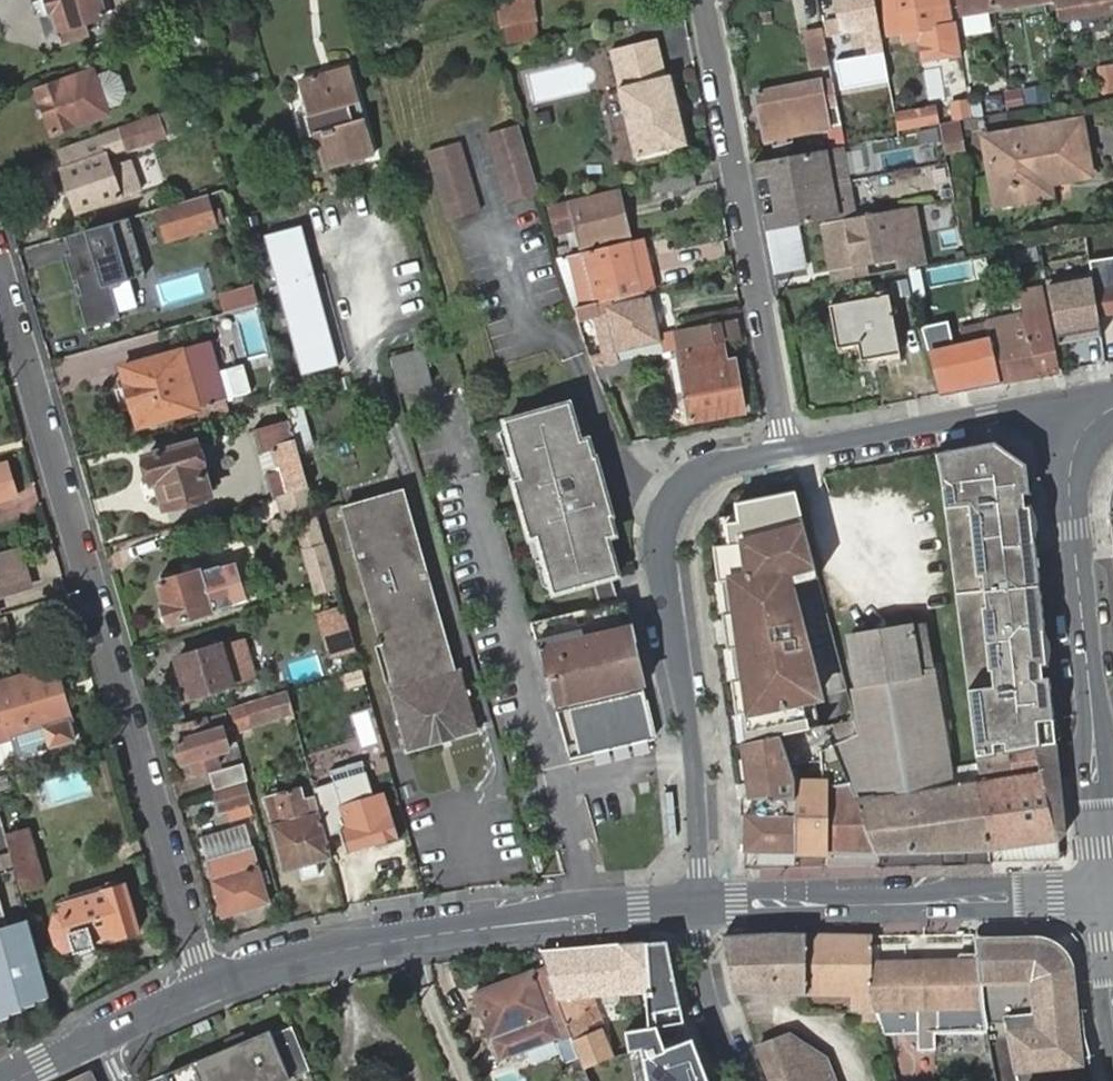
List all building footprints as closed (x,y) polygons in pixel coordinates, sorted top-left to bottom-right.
[(98,0),(48,0),(56,30),(103,16),(102,14),(98,0)] [(102,14),(109,12),(105,0),(98,0),(102,14)] [(494,25),(536,17),(533,0),(490,0),(494,25)] [(839,34),(878,27),(873,0),(832,0),(839,34)] [(888,31),(949,24),(946,0),(884,0),(888,31)] [(963,13),(1038,0),(961,0),(963,13)] [(1060,19),(1112,10),(1112,0),(1056,0),(1060,19)] [(803,30),(807,70),(831,68),(826,27),(803,30)] [(659,38),(612,49),(621,86),(619,87),(636,157),(688,145),(672,74),(667,76),(659,38)] [(107,65),(38,91),(53,134),(109,114),(105,103),(121,98),(114,73),(141,64),(136,49),(105,60),(107,65)] [(1105,87),(1112,86),(1112,63),(1102,65),(1105,87)] [(881,65),(835,75),(844,119),(891,110),(881,65)] [(306,78),(310,93),(332,168),(373,156),(347,66),(306,78)] [(299,80),(304,95),(310,93),(306,78),(299,80)] [(844,128),(834,79),(819,83),(819,79),(757,92),(769,145),(844,128)] [(1000,94),(1003,109),(1069,97),(1066,81),(1000,94)] [(310,93),(304,95),(309,114),(315,136),(325,170),(332,168),(310,93)] [(897,97),(898,127),(912,127),(911,97),(897,97)] [(183,133),(176,112),(59,150),(65,169),(63,170),(76,212),(155,187),(144,156),(109,167),(105,157),(183,133)] [(315,136),(309,114),(303,116),(309,137),(315,136)] [(940,123),(945,156),(966,152),(961,120),(940,123)] [(987,139),(997,184),(1013,181),(1019,187),(1021,198),(1049,194),(1047,181),(1089,174),(1079,122),(987,139)] [(506,205),(537,197),(517,124),(486,134),(506,205)] [(426,149),(446,222),(479,213),(458,141),(426,149)] [(844,146),(755,163),(759,179),(770,176),(787,173),(791,191),(851,181),(844,146)] [(664,193),(699,185),(696,169),(660,177),(664,193)] [(787,173),(770,176),(774,195),(791,191),(787,173)] [(777,213),(766,215),(769,231),(856,216),(851,181),(791,191),(793,210),(777,213)] [(1013,181),(997,184),(1000,202),(1021,198),(1019,187),(1013,181)] [(791,191),(774,195),(777,213),(793,210),(791,191)] [(553,207),(558,231),(582,226),(585,245),(628,235),(617,192),(553,207)] [(916,210),(826,225),(834,271),(843,270),(845,281),(926,266),(916,210)] [(82,294),(78,295),(87,329),(122,319),(112,286),(147,276),(130,219),(66,237),(71,254),(66,255),(74,282),(78,281),(82,294)] [(264,241),(301,379),(338,369),(300,232),(264,241)] [(660,272),(654,237),(645,239),(652,274),(660,272)] [(645,239),(577,255),(587,305),(656,290),(652,274),(645,239)] [(577,255),(562,259),(579,306),(587,305),(577,255)] [(1112,312),(1112,258),(1091,261),(1099,315),(1112,312)] [(971,291),(967,263),(921,269),(925,298),(971,291)] [(673,269),(660,272),(652,274),(656,290),(677,286),(673,269)] [(834,271),(836,283),(845,281),(843,270),(834,271)] [(1090,277),(1046,285),(1056,338),(1100,330),(1090,277)] [(224,314),(260,306),(255,285),(220,292),(224,314)] [(832,305),(838,348),(860,345),(861,351),(863,366),(903,360),(892,295),(832,305)] [(650,296),(582,312),(585,322),(601,319),(608,354),(599,357),(602,365),(637,358),(663,353),(659,335),(650,296)] [(1046,308),(1025,312),(1039,376),(1058,372),(1046,308)] [(1039,376),(1025,312),(990,318),(994,342),(956,348),(964,389),(1039,376)] [(696,346),(739,337),(735,320),(693,329),(696,346)] [(693,329),(659,335),(663,353),(665,352),(696,346),(693,329)] [(198,405),(249,392),(241,365),(217,372),(209,343),(122,368),(128,385),(124,386),(131,407),(134,407),(140,428),(200,410),(198,405)] [(860,345),(838,348),(840,353),(861,351),(860,345)] [(731,389),(726,360),(724,347),(679,355),(691,421),(744,411),(740,388),(731,389)] [(423,348),(391,357),(401,396),(434,388),(423,348)] [(637,358),(602,365),(607,377),(639,370),(637,358)] [(735,359),(726,360),(731,389),(740,388),(735,359)] [(600,606),(618,603),(612,581),(620,580),(610,545),(604,523),(611,521),(614,520),(608,501),(601,498),(598,491),(603,482),(597,461),(595,462),(587,464),(581,440),(570,405),(506,424),(507,428),(516,460),(523,481),(513,485),(529,542),(539,540),(545,563),(553,592),(555,597),(595,586),(600,606)] [(310,488),(290,419),(254,430),(275,499),(278,498),(310,488)] [(507,462),(516,460),(507,428),(504,429),(499,438),(507,462)] [(589,444),(581,440),(587,464),(595,462),(589,444)] [(1052,715),(1042,649),(1029,475),(982,441),(976,443),(964,445),(955,447),(937,450),(957,599),(957,602),(977,751),(979,755),(1008,750),(1031,745),(1054,741),(1052,715)] [(146,459),(152,482),(159,480),(163,495),(167,509),(212,496),(196,444),(146,459)] [(507,462),(513,485),(523,481),(516,460),(507,462)] [(0,466),(0,501),(15,496),(6,464),(0,466)] [(159,480),(152,482),(157,497),(163,495),(159,480)] [(608,501),(603,482),(598,491),(601,498),(608,501)] [(285,523),(317,514),(310,488),(278,498),(285,523)] [(817,566),(800,492),(766,500),(767,503),(758,505),(758,501),(740,504),(742,522),(729,524),(732,546),(718,547),(722,583),(726,582),(731,615),(726,616),(731,650),(735,650),(739,682),(736,682),(744,744),(781,737),(780,736),(810,730),(804,701),(818,699),(789,573),(817,566)] [(403,493),(343,510),(394,691),(391,692),(407,753),(479,733),(461,671),(453,674),(427,580),(421,581),(417,566),(423,565),(403,493)] [(604,523),(610,545),(616,538),(611,521),(604,523)] [(316,594),(338,588),(324,538),(311,542),(310,537),(300,540),(316,594)] [(539,540),(529,542),(535,566),(545,563),(539,540)] [(18,553),(7,556),(17,591),(27,588),(18,553)] [(17,591),(7,556),(0,558),(0,595),(17,591)] [(170,624),(223,608),(248,600),(237,560),(175,580),(173,573),(162,576),(163,584),(162,584),(167,604),(164,605),(170,624)] [(550,592),(553,592),(545,563),(535,566),(542,588),(550,592)] [(421,581),(427,580),(423,565),(417,566),(421,581)] [(638,640),(628,600),(618,603),(530,625),(554,706),(563,705),(579,756),(652,738),(642,686),(648,685),(638,640)] [(344,609),(321,616),(332,653),(355,647),(344,609)] [(0,618),(0,639),(8,636),(2,618),(0,618)] [(829,783),(828,853),(857,854),(991,849),(979,765),(954,770),(937,674),(922,676),(911,626),(850,638),(859,687),(856,687),(864,728),(834,743),(850,781),(829,783)] [(177,659),(189,700),(232,687),(255,681),(243,640),(177,659)] [(52,666),(30,672),(31,674),(0,683),(0,740),(7,738),(44,727),(49,747),(74,740),(52,666)] [(292,711),(286,691),(275,695),(280,715),(292,711)] [(263,720),(280,715),(275,695),(258,700),(263,720)] [(226,709),(235,740),(252,736),(248,724),(263,720),(258,700),(226,709)] [(177,742),(183,763),(192,761),(195,774),(218,767),(214,755),(227,750),(222,730),(228,728),(224,716),(182,728),(186,739),(177,742)] [(744,744),(741,744),(743,761),(747,760),(749,781),(745,782),(748,800),(751,800),(751,815),(745,814),(745,852),(792,852),(794,788),(794,785),(781,737),(744,744)] [(979,755),(979,765),(991,849),(1055,842),(1067,840),(1055,759),(1054,741),(1031,745),(1008,750),(979,755)] [(792,852),(828,853),(829,783),(850,781),(834,743),(822,748),(821,781),(794,780),(794,785),(794,788),(792,852)] [(306,763),(313,792),(336,786),(328,758),(306,763)] [(216,791),(246,782),(242,765),(211,774),(216,791)] [(5,775),(0,777),(0,795),(8,792),(9,785),(5,775)] [(333,799),(348,853),(375,846),(377,849),(400,842),(392,815),(389,816),(380,784),(333,799)] [(216,795),(221,810),(249,803),(244,786),(216,795)] [(315,862),(331,858),(314,795),(303,798),(300,787),(262,797),(282,870),(298,867),(301,879),(318,875),(315,862)] [(21,891),(45,884),(21,803),(0,809),(0,821),(21,891)] [(991,849),(993,863),(1060,862),(1055,842),(991,849)] [(226,877),(212,881),(222,917),(269,904),(253,847),(221,856),(226,877)] [(828,853),(828,865),(993,863),(991,849),(857,854),(828,853)] [(207,861),(212,881),(226,877),(221,856),(207,861)] [(749,866),(794,866),(794,856),(749,856),(749,866)] [(61,915),(54,917),(53,928),(58,947),(66,953),(75,949),(77,953),(97,947),(94,938),(117,933),(117,936),(138,930),(126,887),(122,888),(120,880),(117,879),(106,882),(104,888),(105,893),(59,905),(61,915)] [(11,1017),(10,1014),(24,1010),(24,1007),(38,1003),(37,1000),(51,996),(30,922),(8,928),(0,902),(0,1020),(11,1017)] [(724,938),(735,991),(803,993),(804,1010),(864,1013),(865,1020),(878,1020),(872,1001),(872,963),(873,935),(774,934),(724,938)] [(1059,945),(1042,938),(1043,943),(1050,947),(1057,953),(1063,960),(1066,965),(1070,982),(1071,1003),(1078,1003),(1073,964),(1069,956),(1064,949),(1059,945)] [(974,944),(977,959),(977,960),(988,1019),(1007,1017),(1017,1063),(1064,1056),(1055,1007),(1043,943),(1038,941),(974,944)] [(632,942),(540,952),(546,966),(574,1037),(577,1043),(580,1042),(592,1037),(578,999),(648,992),(646,942),(632,942)] [(646,942),(648,992),(649,1025),(628,1029),(629,1052),(640,1049),(645,1059),(651,1080),(711,1080),(694,1038),(665,1047),(660,1026),(685,1022),(670,942),(646,942)] [(1050,947),(1043,943),(1055,1007),(1064,1056),(1089,1052),(1086,1039),(1082,1002),(1078,1003),(1071,1003),(1070,982),(1066,965),(1063,960),(1057,953),(1050,947)] [(872,1001),(878,1020),(880,1028),(882,1036),(921,1033),(922,1048),(939,1046),(936,1032),(990,1028),(988,1019),(977,960),(977,959),(974,960),(972,953),(961,954),(960,960),(872,963),(872,1001)] [(574,1037),(546,966),(537,970),(537,969),(474,993),(499,1060),(559,1037),(561,1042),(574,1037)] [(309,1070),(304,1056),(292,1027),(274,1034),(273,1030),(165,1076),(167,1080),(283,1080),(309,1070)] [(592,1037),(580,1042),(589,1066),(613,1057),(603,1034),(592,1037)] [(827,1059),(801,1068),(785,1074),(780,1059),(773,1043),(757,1048),(769,1080),(836,1080),(827,1059)] [(801,1068),(827,1059),(773,1043),(780,1059),(785,1074),(801,1068)] [(1017,1063),(1020,1080),(1093,1080),(1089,1052),(1064,1056),(1017,1063)] [(71,1080),(95,1080),(91,1071),(71,1080)]
